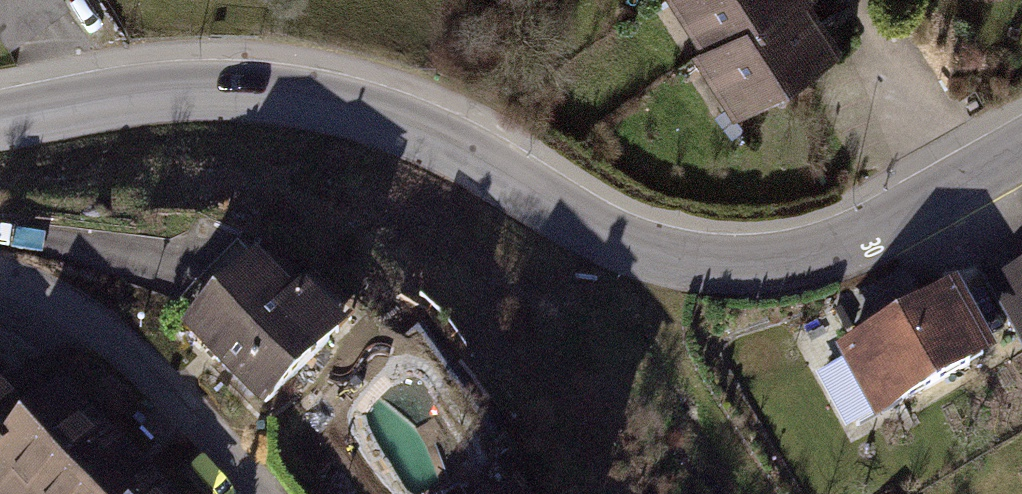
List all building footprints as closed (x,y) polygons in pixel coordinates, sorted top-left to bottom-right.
[(8,47),(69,6),(64,0),(0,0),(0,35),(8,47)] [(680,8),(693,0),(675,0),(680,8)] [(680,9),(695,32),(706,34),(720,57),(811,0),(695,0),(680,9)] [(811,1),(707,65),(722,88),(732,90),(747,113),(843,53),(811,1)] [(260,270),(193,335),(268,412),(347,335),(309,296),(297,308),(260,270)] [(1000,288),(1021,329),(1021,276),(1000,288)] [(959,307),(847,366),(881,430),(992,371),(959,307)] [(12,493),(168,493),(68,393),(39,422),(0,383),(0,482),(12,493)]
